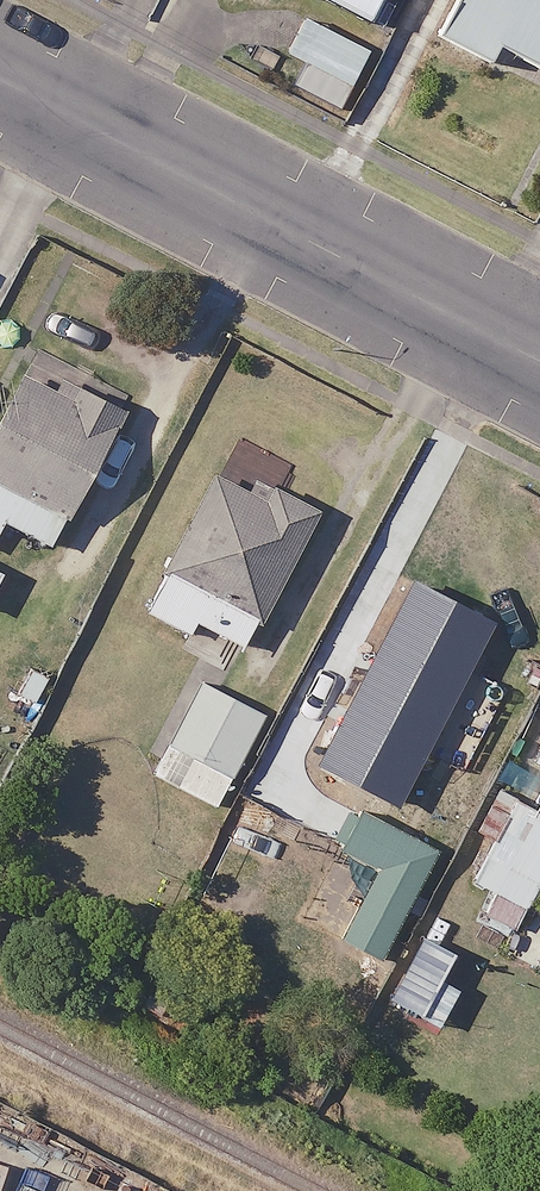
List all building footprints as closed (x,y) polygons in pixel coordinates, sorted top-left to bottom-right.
[(371,22),(382,0),(327,0),(371,22)] [(440,35),(502,68),(510,52),(539,67),(539,0),(459,0),(440,35)] [(75,388),(59,379),(52,394),(20,377),(0,416),(0,527),(4,520),(52,545),(122,413),(75,388)] [(211,594),(197,621),(247,647),(316,515),(281,497),(296,469),(239,438),(171,568),(213,590),(211,594)] [(363,674),(457,716),(511,611),(496,604),(506,583),(426,543),(363,674)] [(265,706),(198,674),(152,773),(219,804),(265,706)] [(457,716),(363,674),(312,769),(383,804),(392,785),(417,798),(457,716)] [(539,882),(539,801),(539,803),(517,791),(471,879),(500,894),(488,915),(515,929),(539,882)] [(364,808),(339,855),(373,873),(340,935),(378,955),(436,846),(364,808)]
